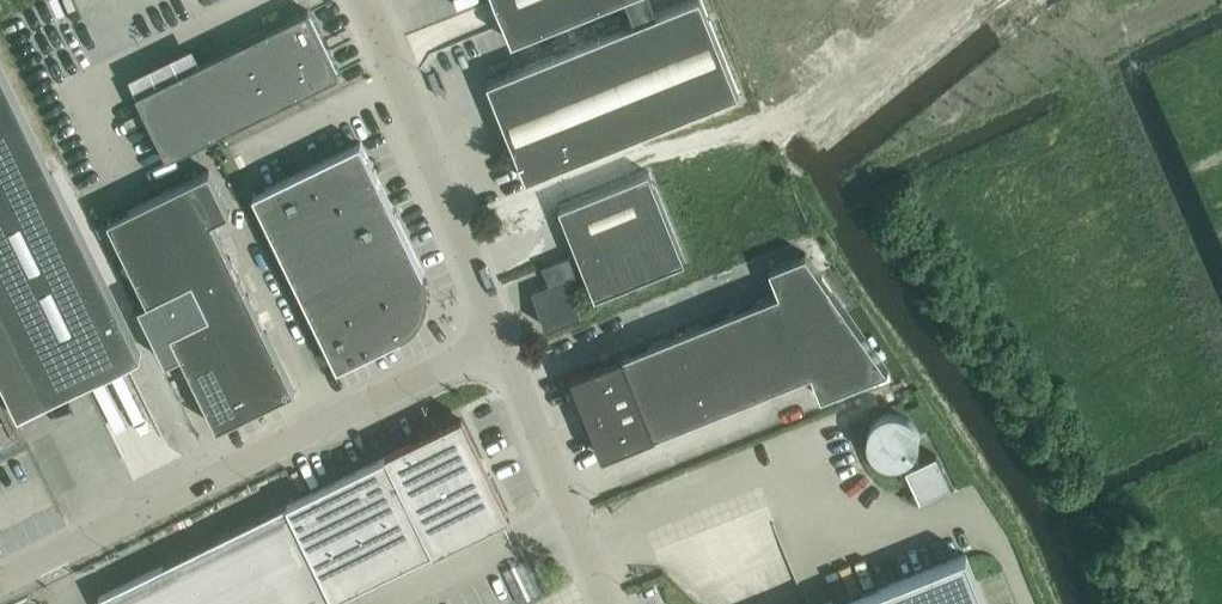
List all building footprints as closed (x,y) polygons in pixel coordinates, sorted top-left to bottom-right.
[(701,0),(686,0),(653,14),(647,0),(617,0),(629,23),(487,81),(526,178),(739,92),(701,0)] [(512,40),(610,0),(496,0),(512,40)] [(339,74),(308,9),(136,93),(167,157),(339,74)] [(42,391),(135,346),(139,354),(141,353),(0,64),(0,375),(19,413),(21,412),(17,403),(40,392),(42,391)] [(360,141),(253,193),(337,367),(402,336),(400,331),(406,328),(411,324),(416,319),(419,313),(422,307),(424,300),(424,294),(424,287),(423,281),(420,274),(424,272),(360,141)] [(108,218),(148,300),(139,304),(166,360),(181,353),(217,426),(295,388),(212,219),(229,211),(209,169),(146,200),(131,207),(108,218)] [(558,280),(532,290),(546,326),(581,312),(568,277),(585,270),(595,296),(685,260),(649,170),(559,206),(577,251),(551,262),(558,280)] [(570,376),(602,455),(812,371),(821,396),(888,369),(806,252),(770,267),(779,292),(570,376)] [(911,455),(912,454),(913,453),(913,452),(914,452),(915,451),(915,450),(916,449),(916,448),(916,447),(917,446),(918,445),(918,444),(918,443),(918,442),(918,441),(919,440),(919,439),(919,438),(919,437),(919,436),(919,435),(919,434),(919,433),(918,432),(918,431),(918,430),(918,429),(917,428),(917,427),(917,426),(916,425),(916,424),(915,423),(914,422),(914,421),(913,420),(912,419),(911,418),(910,417),(909,417),(909,416),(908,415),(907,415),(906,414),(905,414),(904,413),(903,412),(902,412),(901,412),(900,411),(899,411),(898,411),(897,411),(896,411),(895,411),(894,411),(893,411),(892,411),(891,411),(890,411),(889,411),(888,411),(887,411),(886,411),(885,412),(884,412),(883,412),(882,413),(881,413),(880,414),(879,415),(878,415),(877,416),(876,416),(876,417),(875,418),(874,418),(873,419),(873,420),(872,421),(871,422),(870,423),(870,424),(869,425),(869,426),(869,427),(868,428),(868,429),(868,430),(867,430),(867,431),(867,432),(867,433),(867,434),(867,435),(867,436),(867,437),(867,438),(867,439),(867,440),(867,441),(867,442),(868,443),(868,444),(868,445),(869,446),(869,447),(869,448),(870,449),(870,450),(871,451),(872,452),(873,453),(873,454),(874,455),(875,455),(875,456),(876,457),(877,457),(878,458),(879,459),(880,459),(881,460),(882,460),(883,461),(884,461),(885,461),(886,462),(887,462),(888,462),(889,462),(890,462),(891,463),(892,463),(893,463),(894,463),(895,463),(896,462),(897,462),(898,462),(899,462),(900,461),(901,461),(902,461),(903,460),(904,460),(905,460),(906,459),(907,459),(908,458),(908,457),(909,457),(910,456),(911,455)] [(327,599),(328,600),(339,595),(338,593),(358,583),(359,585),(365,582),(364,580),(406,560),(407,562),(412,559),(411,557),(426,550),(426,552),(442,544),(442,543),(456,536),(457,537),(507,513),(461,418),(287,503),(291,512),(286,515),(287,516),(266,526),(265,524),(255,530),(256,532),(235,541),(234,540),(224,545),(225,547),(205,557),(204,555),(193,560),(194,562),(174,572),(173,570),(167,572),(163,564),(99,595),(103,603),(170,603),(179,600),(181,603),(316,603),(327,599)] [(938,453),(907,466),(920,497),(951,485),(938,453)] [(966,553),(839,603),(987,603),(966,553)] [(797,600),(781,562),(767,568),(783,603),(788,603),(797,600)] [(856,570),(856,587),(880,587),(880,571),(856,570)]
